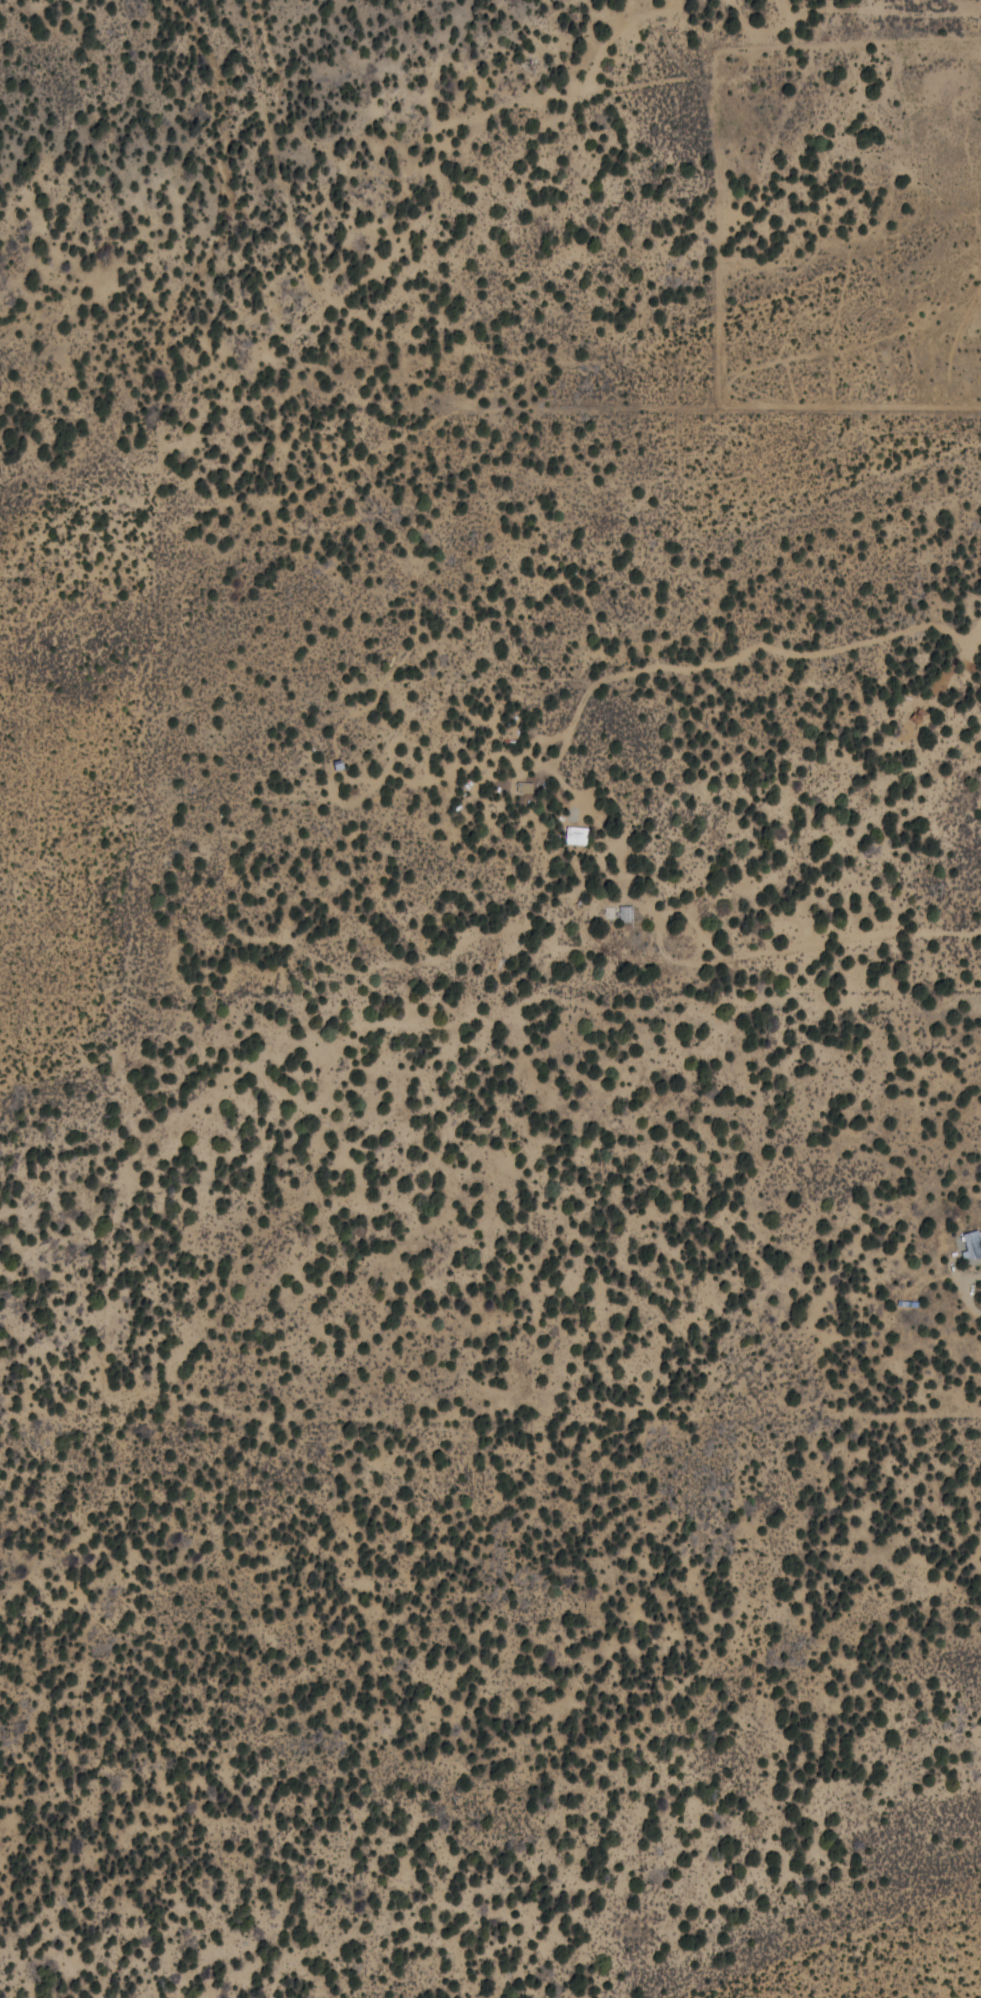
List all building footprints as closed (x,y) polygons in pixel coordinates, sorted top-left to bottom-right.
[(587,827),(567,825),(565,842),(586,845),(587,827)] [(980,1254),(980,1241),(979,1228),(961,1232),(966,1257),(980,1254)]
